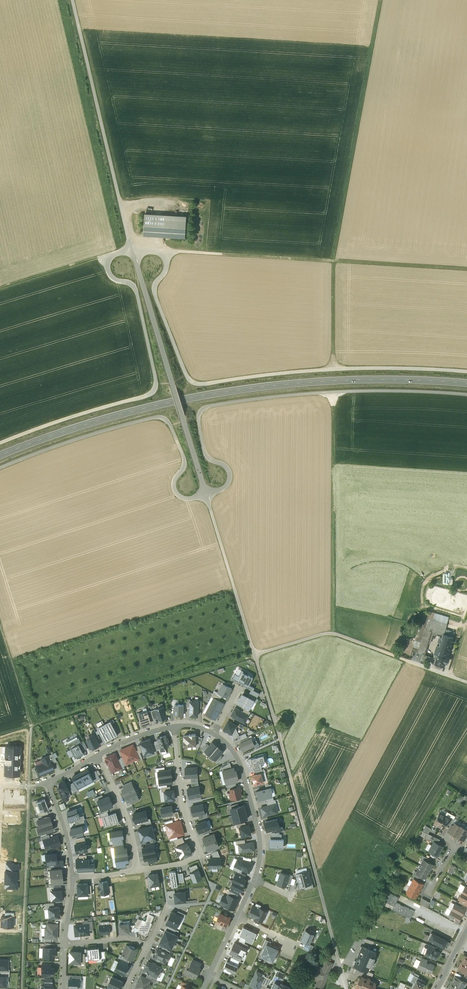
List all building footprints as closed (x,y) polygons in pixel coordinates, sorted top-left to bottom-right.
[(186,216),(144,213),(143,235),(185,238),(186,216)] [(430,584),(424,603),(456,614),(463,610),(466,596),(430,584)] [(411,650),(423,653),(421,660),(427,662),(429,655),(426,654),(433,631),(434,629),(427,626),(429,621),(421,618),(411,650)] [(434,629),(433,631),(441,634),(441,633),(443,634),(444,634),(447,623),(430,618),(429,621),(427,626),(434,629)] [(448,653),(453,637),(444,634),(443,634),(437,654),(438,655),(446,657),(447,657),(448,653)] [(446,657),(438,655),(435,662),(443,665),(446,657)] [(239,675),(235,673),(232,678),(239,682),(240,680),(238,680),(243,672),(247,674),(248,673),(242,670),(239,675)] [(247,674),(243,672),(238,680),(240,680),(249,685),(253,677),(247,674)] [(223,684),(218,692),(222,695),(227,697),(231,688),(223,684)] [(252,687),(249,694),(250,694),(257,698),(259,693),(254,690),(254,688),(252,687)] [(248,697),(242,694),(238,702),(244,705),(249,708),(253,701),(253,700),(248,697)] [(210,706),(219,711),(224,703),(219,700),(214,698),(210,706)] [(198,701),(190,701),(190,706),(189,715),(198,715),(198,708),(198,701)] [(158,717),(159,720),(167,718),(162,703),(158,704),(159,707),(155,708),(155,709),(158,717)] [(183,704),(175,704),(174,714),(183,715),(183,707),(183,704)] [(215,719),(219,711),(210,706),(206,714),(213,717),(215,719)] [(231,715),(245,723),(249,715),(243,712),(235,708),(231,715)] [(143,711),(137,713),(141,726),(151,723),(150,720),(147,711),(144,712),(143,711)] [(213,717),(206,714),(206,713),(204,712),(202,716),(211,720),(213,717)] [(110,720),(104,724),(111,738),(118,734),(110,720)] [(237,725),(228,721),(224,729),(232,734),(234,738),(237,737),(240,736),(236,728),(237,725)] [(104,724),(97,727),(105,741),(111,738),(104,724)] [(97,739),(94,733),(93,734),(89,736),(90,737),(87,739),(91,747),(95,745),(95,746),(99,744),(97,739)] [(195,733),(189,734),(189,735),(184,735),(184,740),(183,740),(184,746),(188,746),(187,745),(196,744),(195,735),(195,733)] [(158,737),(157,737),(158,740),(161,748),(161,750),(166,748),(165,747),(169,746),(168,741),(169,740),(168,737),(167,738),(166,734),(162,736),(161,735),(160,736),(160,735),(158,736),(158,737)] [(79,737),(68,743),(76,757),(84,753),(83,750),(80,745),(82,744),(81,741),(79,737)] [(150,738),(140,742),(141,744),(143,751),(144,755),(154,751),(151,743),(150,738)] [(242,742),(240,743),(242,749),(253,745),(254,744),(251,738),(250,738),(242,742)] [(212,742),(210,745),(209,745),(205,750),(210,755),(218,746),(212,742)] [(136,750),(133,744),(127,747),(133,760),(139,758),(136,750)] [(17,747),(5,746),(5,753),(4,771),(7,772),(7,774),(16,774),(17,771),(19,771),(20,749),(17,749),(17,747)] [(223,751),(218,746),(210,755),(215,759),(216,759),(220,754),(223,751)] [(127,747),(120,749),(123,756),(126,763),(127,763),(133,760),(127,747)] [(48,755),(51,763),(57,761),(53,753),(48,755)] [(115,753),(106,757),(112,771),(122,767),(118,759),(115,753)] [(252,762),(254,769),(261,767),(262,766),(261,763),(265,761),(263,753),(255,756),(255,757),(248,759),(249,763),(252,762)] [(43,763),(36,765),(40,775),(54,769),(51,763),(48,755),(41,758),(43,763)] [(197,767),(185,767),(186,777),(191,776),(198,776),(197,767)] [(232,768),(223,770),(225,777),(237,773),(236,771),(235,771),(234,767),(232,768)] [(88,768),(80,772),(86,783),(93,779),(94,779),(90,773),(88,768)] [(159,777),(172,775),(171,769),(165,770),(158,771),(159,777)] [(96,770),(90,773),(94,779),(93,779),(94,781),(100,778),(96,770)] [(86,783),(80,772),(73,776),(75,781),(78,787),(79,787),(86,783)] [(237,773),(225,777),(226,783),(235,781),(238,781),(236,777),(238,776),(237,773)] [(261,773),(252,775),(255,784),(263,782),(261,773)] [(172,775),(159,777),(160,784),(167,783),(173,782),(172,775)] [(65,780),(59,783),(59,784),(58,783),(57,787),(58,787),(57,788),(60,793),(62,796),(61,797),(63,800),(68,797),(66,793),(70,791),(69,790),(66,783),(65,780)] [(78,787),(75,781),(70,784),(72,789),(74,791),(80,788),(79,787),(78,787)] [(122,789),(125,795),(135,790),(133,784),(125,788),(122,789)] [(192,787),(187,789),(189,797),(201,795),(199,786),(192,787)] [(237,787),(230,789),(231,794),(233,798),(241,796),(240,789),(239,786),(237,787)] [(266,788),(257,791),(259,800),(264,799),(272,797),(271,793),(272,792),(271,788),(271,787),(266,788)] [(171,789),(165,790),(165,791),(166,800),(175,798),(174,789),(171,789)] [(135,790),(125,795),(128,801),(130,800),(138,796),(135,790)] [(103,797),(98,799),(98,800),(100,804),(111,800),(109,795),(103,797)] [(44,798),(36,801),(40,812),(45,810),(48,808),(44,798)] [(111,800),(100,804),(102,809),(102,810),(108,807),(113,805),(111,800)] [(268,805),(261,807),(263,816),(278,812),(275,803),(268,805)] [(203,804),(191,806),(193,815),(198,814),(205,813),(205,812),(203,804)] [(171,805),(161,807),(163,815),(173,813),(171,805)] [(231,808),(232,811),(233,815),(246,811),(244,805),(239,806),(231,808)] [(77,808),(67,812),(68,815),(67,815),(68,820),(74,818),(80,816),(79,811),(78,812),(77,808)] [(146,810),(133,813),(135,822),(141,820),(148,818),(146,810)] [(246,811),(233,815),(234,822),(235,821),(243,820),(247,818),(246,811)] [(120,822),(116,812),(109,814),(102,817),(105,827),(120,822)] [(445,815),(439,812),(434,823),(434,824),(435,825),(437,825),(439,826),(445,815)] [(18,816),(5,815),(4,824),(17,825),(18,816)] [(445,815),(439,826),(441,827),(441,828),(442,829),(443,829),(444,828),(444,829),(447,823),(450,818),(445,815)] [(49,816),(37,819),(39,826),(51,823),(49,816)] [(274,829),(279,827),(277,818),(265,822),(267,830),(274,829)] [(166,824),(167,831),(183,827),(181,820),(173,822),(166,824)] [(206,820),(196,824),(199,832),(209,829),(206,820)] [(51,823),(39,826),(38,826),(40,833),(53,829),(51,823)] [(453,825),(450,832),(456,835),(461,826),(455,823),(453,825)] [(246,825),(240,827),(241,834),(242,836),(251,833),(249,824),(246,825)] [(83,830),(82,825),(76,826),(70,828),(71,833),(72,833),(73,836),(83,833),(83,830)] [(147,826),(138,828),(140,835),(152,831),(151,825),(147,826)] [(431,828),(426,825),(423,831),(428,833),(431,828)] [(461,826),(456,835),(462,839),(466,832),(466,830),(461,826)] [(177,836),(185,834),(183,827),(167,831),(169,838),(177,836)] [(122,830),(110,831),(111,839),(113,838),(122,837),(123,837),(122,830)] [(152,831),(140,835),(141,841),(150,839),(154,838),(152,831)] [(204,837),(203,838),(206,844),(216,840),(214,833),(210,835),(204,837)] [(49,837),(43,839),(43,840),(45,847),(45,848),(51,846),(52,847),(60,844),(59,840),(57,835),(49,837)] [(440,839),(432,835),(429,839),(434,842),(434,841),(437,843),(440,839)] [(174,839),(177,847),(177,846),(185,843),(183,837),(178,838),(174,839)] [(271,839),(269,839),(269,847),(284,848),(284,839),(282,839),(271,839)] [(216,840),(206,844),(208,851),(209,850),(215,848),(219,846),(216,840)] [(77,843),(75,843),(77,852),(87,850),(85,841),(77,843)] [(437,843),(434,841),(434,842),(432,846),(432,847),(430,851),(438,855),(443,846),(437,843)] [(185,843),(177,846),(178,850),(177,850),(178,854),(180,853),(181,857),(183,856),(191,853),(189,850),(191,849),(189,845),(188,846),(187,842),(185,843)] [(245,843),(238,844),(239,852),(254,850),(253,842),(245,843)] [(154,845),(146,847),(143,847),(144,854),(155,851),(154,845)] [(124,848),(115,849),(116,856),(128,854),(127,847),(124,848)] [(155,851),(144,854),(145,860),(148,859),(157,858),(155,851)] [(56,853),(45,854),(46,864),(54,863),(57,862),(56,859),(56,853)] [(128,854),(116,856),(117,863),(126,862),(129,861),(128,854)] [(79,859),(76,859),(77,865),(78,865),(78,870),(94,869),(94,863),(89,863),(89,858),(87,858),(79,859)] [(213,858),(209,858),(210,867),(221,867),(221,858),(220,858),(213,858)] [(243,869),(249,872),(253,864),(243,859),(241,860),(238,859),(235,866),(243,869)] [(428,861),(423,859),(423,861),(420,866),(429,871),(433,864),(428,861)] [(192,872),(199,869),(197,864),(190,867),(192,872)] [(429,871),(420,866),(417,871),(416,873),(420,875),(425,878),(429,871)] [(52,869),(49,869),(50,876),(62,875),(61,868),(52,869)] [(192,872),(190,873),(194,881),(202,878),(199,869),(192,872)] [(6,870),(5,870),(4,878),(5,878),(5,880),(4,880),(4,883),(5,883),(5,888),(17,888),(17,883),(15,883),(16,871),(6,870)] [(176,871),(170,872),(172,886),(178,885),(178,882),(176,873),(176,871)] [(311,884),(311,883),(308,871),(307,871),(297,874),(296,874),(299,887),(304,886),(311,884)] [(159,884),(158,873),(149,875),(149,878),(150,885),(159,884)] [(289,875),(280,873),(277,883),(286,886),(287,883),(289,875)] [(62,875),(50,876),(51,883),(54,883),(62,882),(62,875)] [(236,875),(235,875),(232,880),(233,880),(243,885),(246,880),(244,879),(236,875)] [(416,880),(415,879),(413,879),(412,881),(412,882),(410,886),(419,890),(422,884),(416,881),(416,880)] [(240,890),(242,891),(244,885),(243,885),(233,880),(231,886),(240,890)] [(107,881),(99,882),(100,886),(99,886),(99,890),(100,890),(101,894),(109,893),(108,885),(107,881)] [(87,883),(78,884),(78,894),(88,894),(88,885),(87,883)] [(419,890),(410,886),(408,890),(407,890),(406,892),(407,893),(408,894),(409,894),(415,897),(419,890)] [(50,890),(51,899),(61,898),(63,898),(62,894),(61,894),(60,889),(52,890),(50,890)] [(175,890),(166,891),(168,900),(175,899),(175,893),(175,890)] [(399,897),(385,890),(381,898),(394,905),(396,902),(399,897)] [(185,892),(175,893),(175,899),(176,902),(186,901),(185,892)] [(462,892),(458,898),(460,899),(466,903),(466,895),(462,892)] [(236,898),(228,894),(227,897),(223,896),(220,903),(234,910),(239,899),(236,898)] [(414,911),(396,902),(394,905),(381,898),(379,902),(410,918),(414,911)] [(461,907),(455,903),(451,909),(462,915),(465,909),(461,907)] [(54,907),(48,907),(48,909),(49,917),(59,916),(59,913),(59,909),(58,906),(54,907)] [(253,906),(248,915),(262,922),(267,911),(260,908),(259,909),(255,906),(253,906)] [(462,915),(451,909),(448,915),(455,919),(458,921),(459,920),(462,915)] [(172,911),(169,917),(180,922),(182,917),(182,916),(177,914),(172,911)] [(226,926),(230,918),(220,913),(216,921),(224,924),(226,926)] [(154,916),(149,914),(144,924),(141,923),(138,928),(142,930),(142,932),(146,934),(147,931),(148,932),(152,923),(151,923),(154,916)] [(1,916),(0,926),(14,927),(14,917),(13,917),(5,916),(1,916)] [(177,928),(180,922),(169,917),(166,923),(169,924),(177,928)] [(134,926),(138,928),(141,923),(143,920),(138,918),(135,924),(134,926)] [(124,924),(119,924),(120,933),(129,932),(129,931),(129,925),(130,925),(130,921),(123,921),(124,924)] [(224,924),(216,921),(214,926),(221,930),(224,924)] [(57,924),(47,923),(47,927),(47,930),(45,930),(45,935),(46,935),(46,937),(51,938),(57,938),(57,931),(56,931),(56,928),(57,928),(57,924)] [(88,924),(75,925),(76,935),(90,934),(89,930),(89,924),(88,924)] [(101,925),(99,925),(100,934),(110,933),(110,931),(109,924),(101,925)] [(246,939),(252,942),(256,933),(243,927),(240,935),(241,935),(246,937),(245,939),(246,939)] [(171,933),(166,930),(163,936),(174,942),(177,935),(171,933)] [(309,943),(314,933),(306,930),(301,939),(307,942),(309,943)] [(445,939),(436,934),(436,935),(432,933),(432,934),(431,934),(429,938),(430,938),(429,939),(433,941),(441,946),(442,945),(441,945),(444,939),(445,939)] [(174,942),(163,936),(160,943),(166,945),(172,948),(174,942)] [(270,942),(266,940),(266,939),(262,947),(264,948),(267,944),(269,945),(270,944),(270,942)] [(444,939),(441,945),(442,945),(447,948),(450,942),(444,939)] [(232,947),(244,953),(245,954),(247,948),(241,946),(234,942),(232,947)] [(309,943),(307,942),(303,948),(310,951),(313,945),(309,943)] [(130,946),(126,944),(122,954),(123,955),(131,958),(133,960),(138,950),(135,948),(134,948),(131,947),(130,946)] [(269,945),(267,944),(264,948),(261,955),(268,958),(272,960),(274,956),(273,955),(274,952),(276,953),(279,948),(270,944),(269,945)] [(376,952),(362,946),(354,964),(368,970),(376,952)] [(44,947),(43,947),(43,957),(54,957),(54,954),(55,954),(55,950),(54,950),(54,947),(53,947),(44,947)] [(96,947),(87,948),(88,958),(93,958),(93,959),(97,959),(100,958),(99,951),(97,951),(96,947)] [(234,954),(242,957),(244,953),(232,947),(230,952),(234,954)] [(434,949),(428,947),(425,954),(425,955),(428,955),(433,957),(436,958),(437,955),(438,955),(440,951),(434,949)] [(161,950),(157,948),(154,953),(152,952),(150,956),(165,962),(169,954),(162,951),(163,950),(161,950)] [(77,951),(74,951),(70,950),(69,961),(80,962),(81,959),(81,953),(81,951),(77,951)] [(237,966),(239,961),(232,957),(231,957),(229,962),(237,966)] [(201,963),(193,959),(191,963),(199,967),(201,963)] [(312,962),(307,972),(310,974),(311,973),(320,977),(315,987),(319,988),(322,988),(329,973),(328,973),(332,963),(326,960),(323,968),(312,962)] [(421,960),(418,967),(422,969),(422,968),(431,972),(434,965),(430,963),(426,962),(421,960)] [(119,961),(118,964),(116,964),(115,966),(116,967),(115,969),(117,970),(118,972),(119,972),(121,972),(125,974),(128,965),(127,965),(119,961)] [(155,966),(152,965),(152,963),(148,961),(144,969),(149,972),(149,970),(151,971),(150,972),(157,975),(160,971),(161,967),(155,965),(155,966)] [(229,962),(226,961),(224,966),(225,967),(223,971),(228,973),(230,974),(232,970),(235,972),(238,966),(237,966),(229,962)] [(462,962),(458,969),(466,972),(466,973),(466,964),(462,962)] [(191,963),(188,970),(187,973),(190,974),(196,977),(200,968),(199,967),(191,963)] [(42,966),(41,966),(41,974),(45,974),(45,975),(49,975),(49,974),(53,974),(54,967),(51,967),(42,966)] [(257,971),(250,985),(258,988),(259,988),(261,984),(264,977),(261,976),(262,974),(257,971)] [(271,978),(265,975),(264,977),(261,984),(266,986),(271,978)] [(112,976),(108,984),(109,984),(117,988),(119,988),(123,981),(112,976)] [(141,976),(135,987),(139,988),(149,988),(150,988),(147,987),(150,980),(141,976)] [(361,976),(360,978),(359,978),(357,984),(357,986),(361,987),(360,988),(361,988),(374,988),(376,985),(375,984),(376,983),(370,980),(371,979),(368,977),(367,979),(361,976)] [(462,979),(455,976),(451,982),(462,988),(466,982),(466,981),(462,979)] [(418,977),(415,983),(413,987),(416,988),(422,988),(425,984),(424,983),(421,981),(422,979),(418,977)] [(72,978),(69,978),(69,988),(78,988),(78,986),(79,985),(79,982),(78,981),(78,979),(72,978)]
